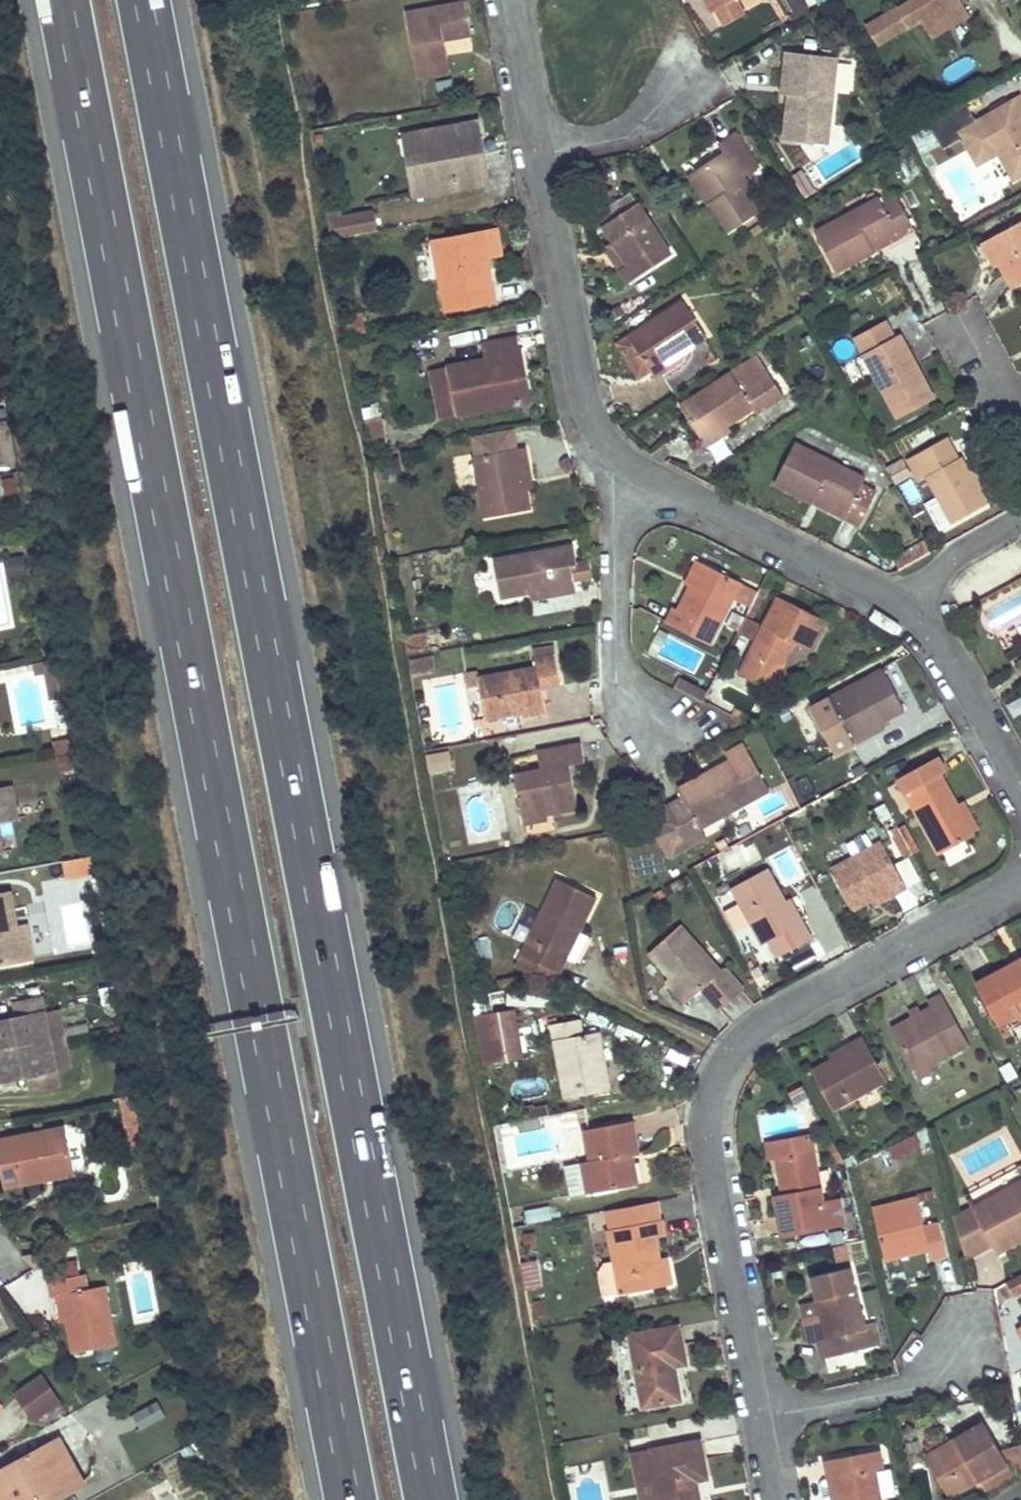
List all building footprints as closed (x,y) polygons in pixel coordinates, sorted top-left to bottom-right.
[(711,10),(718,6),(714,0),(706,0),(711,10)] [(718,6),(726,22),(747,10),(741,0),(714,0),(718,6)] [(793,16),(807,9),(803,0),(785,0),(793,16)] [(963,0),(913,0),(868,26),(879,45),(924,21),(934,38),(973,17),(963,0)] [(467,3),(409,12),(420,78),(453,72),(450,57),(440,59),(437,42),(447,40),(473,35),(467,3)] [(440,59),(450,57),(447,40),(437,42),(440,59)] [(813,122),(832,124),(840,57),(788,50),(783,84),(791,85),(789,95),(787,118),(784,138),(811,142),(813,122)] [(791,85),(783,84),(782,94),(789,95),(791,85)] [(979,120),(970,104),(932,126),(945,149),(965,139),(979,165),(999,153),(1014,180),(1020,177),(1020,97),(979,120)] [(832,124),(813,122),(811,142),(830,144),(832,124)] [(478,124),(423,133),(427,155),(407,158),(413,197),(489,184),(478,124)] [(736,131),(719,143),(725,152),(698,169),(715,197),(710,200),(730,229),(765,206),(744,174),(758,165),(736,131)] [(324,132),(316,133),(317,140),(325,139),(324,132)] [(427,155),(423,133),(404,136),(407,158),(427,155)] [(715,197),(698,169),(688,175),(706,202),(710,200),(715,197)] [(899,237),(912,229),(895,198),(882,204),(878,198),(813,233),(835,273),(874,252),(869,246),(896,231),(899,237)] [(628,285),(672,255),(639,203),(605,226),(617,244),(630,264),(620,272),(628,285)] [(332,230),(372,231),(373,210),(333,208),(332,230)] [(986,239),(1001,266),(1014,288),(1020,285),(1020,220),(986,239)] [(499,229),(482,232),(488,259),(504,255),(499,229)] [(447,312),(496,302),(488,259),(482,232),(434,242),(447,312)] [(994,269),(1001,266),(986,239),(980,242),(989,259),(994,269)] [(989,259),(980,242),(973,246),(982,262),(989,259)] [(606,251),(620,272),(630,264),(617,244),(606,251)] [(959,293),(956,287),(949,291),(951,297),(959,293)] [(707,337),(684,300),(630,335),(621,341),(644,374),(652,369),(653,371),(681,354),(707,337)] [(895,342),(886,324),(856,340),(898,418),(933,399),(917,369),(913,371),(897,341),(895,342)] [(524,354),(520,337),(484,344),(488,360),(449,367),(459,417),(525,404),(516,356),(524,354)] [(917,369),(918,368),(903,338),(897,341),(913,371),(917,369)] [(516,356),(525,404),(533,403),(524,354),(516,356)] [(685,359),(681,354),(653,371),(658,377),(685,359)] [(757,415),(785,397),(759,356),(681,405),(703,440),(727,425),(753,408),(757,415)] [(368,436),(371,452),(388,449),(385,433),(382,418),(365,421),(368,436)] [(732,433),(727,425),(703,440),(708,448),(732,433)] [(910,461),(921,481),(928,477),(954,523),(990,503),(973,472),(965,458),(961,459),(950,439),(910,461)] [(868,480),(797,443),(776,483),(814,502),(818,495),(849,512),(846,518),(861,526),(879,493),(865,486),(868,480)] [(527,464),(524,446),(473,456),(485,518),(529,508),(525,491),(521,465),(527,464)] [(532,490),(527,464),(521,465),(525,491),(532,490)] [(990,503),(1001,496),(984,465),(973,472),(990,503)] [(578,565),(575,545),(493,561),(500,599),(532,594),(560,589),(562,596),(578,593),(574,566),(578,565)] [(698,559),(686,583),(692,587),(705,563),(698,559)] [(742,582),(705,563),(692,587),(680,610),(674,606),(666,622),(711,644),(742,582)] [(16,626),(2,564),(0,564),(0,629),(16,626)] [(562,596),(560,589),(532,594),(533,601),(562,596)] [(747,617),(754,621),(767,594),(760,591),(747,617)] [(828,622),(779,597),(740,674),(759,684),(781,674),(791,654),(784,650),(790,639),(796,642),(813,651),(828,622)] [(754,621),(747,617),(738,634),(745,637),(754,621)] [(405,640),(408,655),(423,652),(420,637),(405,640)] [(796,642),(790,639),(784,650),(791,654),(796,642)] [(479,672),(466,674),(468,688),(481,685),(488,721),(524,715),(547,710),(544,690),(562,686),(556,656),(536,659),(538,666),(480,677),(479,672)] [(409,662),(412,676),(439,671),(436,658),(409,662)] [(54,659),(33,664),(35,673),(46,671),(50,691),(60,689),(54,659)] [(881,722),(903,711),(881,669),(827,698),(853,747),(879,734),(874,726),(881,722)] [(709,693),(680,678),(675,687),(705,702),(709,693)] [(60,689),(50,691),(51,698),(61,696),(60,689)] [(745,714),(736,709),(732,716),(742,721),(745,714)] [(547,710),(524,715),(525,722),(549,717),(547,710)] [(885,731),(881,722),(874,726),(879,734),(885,731)] [(685,797),(670,806),(685,833),(665,844),(672,857),(708,838),(703,828),(755,800),(773,790),(746,742),(729,753),(733,759),(736,764),(706,780),(703,775),(680,788),(685,797)] [(573,767),(586,764),(582,744),(539,752),(541,770),(515,775),(523,821),(579,810),(573,767)] [(447,750),(426,754),(429,771),(451,767),(447,750)] [(896,779),(939,857),(981,834),(979,830),(973,833),(958,804),(942,775),(947,771),(939,756),(896,779)] [(706,780),(736,764),(733,759),(703,775),(706,780)] [(0,788),(0,821),(9,819),(3,788),(0,788)] [(964,801),(958,804),(973,833),(979,830),(964,801)] [(685,833),(670,806),(650,817),(665,844),(685,833)] [(905,824),(900,827),(915,855),(920,853),(905,824)] [(908,859),(915,855),(900,827),(893,831),(908,859)] [(890,894),(905,887),(880,841),(830,868),(851,906),(867,898),(886,888),(890,894)] [(911,860),(898,866),(906,884),(918,878),(911,860)] [(785,901),(768,869),(733,887),(763,944),(769,941),(778,957),(814,938),(805,922),(798,926),(785,901)] [(599,898),(560,880),(522,955),(561,974),(599,898)] [(870,904),(890,894),(886,888),(867,898),(870,904)] [(0,895),(0,965),(22,961),(15,925),(10,894),(0,895)] [(798,926),(805,922),(792,897),(785,901),(798,926)] [(29,922),(15,925),(22,961),(36,958),(29,922)] [(719,970),(680,926),(649,954),(670,978),(690,1001),(703,989),(713,1001),(736,981),(724,966),(719,970)] [(85,930),(70,934),(75,951),(89,947),(85,930)] [(516,968),(555,986),(561,974),(522,955),(516,968)] [(1010,965),(1013,969),(1020,965),(1020,959),(1010,965)] [(998,1023),(1015,1014),(1011,1006),(1009,1001),(1020,995),(1020,965),(1013,969),(1010,965),(976,983),(998,1023)] [(500,981),(502,992),(529,988),(527,976),(500,981)] [(666,982),(685,1005),(690,1001),(670,978),(666,982)] [(934,1065),(973,1044),(945,993),(930,1001),(933,1008),(924,1012),(913,1017),(894,1028),(918,1074),(934,1065)] [(998,1023),(1001,1029),(1020,1019),(1020,995),(1009,1001),(1011,1006),(1015,1014),(998,1023)] [(44,999),(15,1004),(18,1019),(0,1022),(0,1084),(29,1079),(31,1093),(59,1089),(44,999)] [(910,1011),(913,1017),(924,1012),(920,1005),(910,1011)] [(82,1006),(62,1009),(65,1025),(84,1022),(82,1006)] [(514,1008),(475,1016),(484,1064),(523,1057),(514,1008)] [(612,1089),(601,1032),(584,1035),(581,1020),(552,1025),(565,1098),(612,1089)] [(832,1106),(885,1078),(865,1040),(850,1047),(853,1054),(833,1065),(814,1074),(832,1106)] [(829,1059),(833,1065),(853,1054),(850,1047),(829,1059)] [(937,1072),(934,1065),(918,1074),(921,1080),(937,1072)] [(803,1086),(790,1092),(796,1102),(808,1096),(803,1086)] [(126,1130),(143,1127),(139,1109),(136,1095),(120,1098),(126,1130)] [(555,1108),(555,1125),(584,1126),(584,1109),(555,1108)] [(639,1154),(632,1121),(586,1130),(591,1162),(585,1163),(591,1192),(636,1183),(632,1155),(639,1154)] [(68,1128),(0,1140),(0,1164),(3,1184),(47,1176),(44,1162),(73,1156),(68,1128)] [(814,1150),(811,1135),(766,1144),(770,1159),(776,1158),(814,1150)] [(845,1225),(841,1202),(825,1205),(814,1150),(776,1158),(781,1185),(787,1184),(789,1196),(783,1197),(776,1199),(783,1237),(829,1228),(845,1225)] [(44,1162),(47,1176),(76,1170),(73,1156),(44,1162)] [(787,1184),(781,1185),(783,1197),(789,1196),(787,1184)] [(973,1211),(994,1249),(998,1257),(1020,1244),(1020,1184),(973,1211)] [(934,1212),(919,1215),(915,1201),(873,1209),(883,1260),(927,1251),(929,1261),(945,1257),(934,1212)] [(994,1249),(973,1211),(955,1221),(968,1264),(994,1249)] [(664,1220),(609,1229),(615,1261),(605,1263),(591,1272),(596,1298),(673,1284),(669,1265),(662,1265),(661,1259),(657,1237),(666,1235),(664,1220)] [(662,1265),(669,1265),(668,1257),(661,1259),(662,1265)] [(858,1329),(863,1327),(849,1266),(811,1274),(817,1301),(824,1336),(816,1338),(820,1357),(862,1348),(858,1329)] [(117,1344),(106,1287),(88,1290),(86,1275),(50,1281),(52,1296),(62,1295),(67,1322),(73,1353),(117,1344)] [(860,1290),(865,1314),(880,1311),(874,1287),(860,1290)] [(58,1323),(67,1322),(62,1295),(52,1296),(58,1323)] [(824,1336),(817,1301),(809,1303),(816,1338),(824,1336)] [(809,1303),(798,1305),(806,1340),(816,1338),(809,1303)] [(679,1325),(630,1334),(643,1405),(682,1398),(676,1364),(686,1362),(679,1325)] [(49,1405),(36,1379),(7,1392),(21,1419),(49,1405)] [(157,1400),(132,1412),(140,1428),(165,1416),(157,1400)] [(24,1426),(53,1413),(49,1405),(21,1419),(24,1426)] [(1012,1472),(983,1424),(954,1441),(957,1446),(929,1462),(947,1494),(977,1477),(984,1489),(1012,1472)] [(72,1485),(76,1491),(88,1484),(63,1437),(45,1447),(51,1460),(57,1457),(72,1485)] [(650,1448),(629,1452),(636,1486),(656,1482),(658,1490),(660,1499),(698,1499),(694,1478),(705,1476),(699,1439),(650,1448)] [(957,1446),(954,1441),(926,1457),(929,1462),(957,1446)] [(1007,1449),(1020,1474),(1020,1445),(1007,1449)] [(72,1485),(61,1464),(52,1469),(48,1461),(51,1460),(45,1447),(21,1459),(24,1464),(7,1473),(4,1468),(0,1470),(0,1499),(46,1499),(72,1485)] [(874,1469),(860,1471),(858,1454),(822,1460),(825,1478),(835,1477),(838,1499),(880,1499),(874,1469)] [(24,1464),(21,1459),(4,1468),(7,1473),(24,1464)] [(825,1478),(828,1499),(838,1499),(835,1477),(825,1478)] [(656,1482),(636,1486),(637,1494),(658,1490),(656,1482)] [(72,1485),(46,1499),(59,1499),(76,1491),(72,1485)] [(637,1494),(639,1499),(660,1499),(658,1490),(637,1494)]
